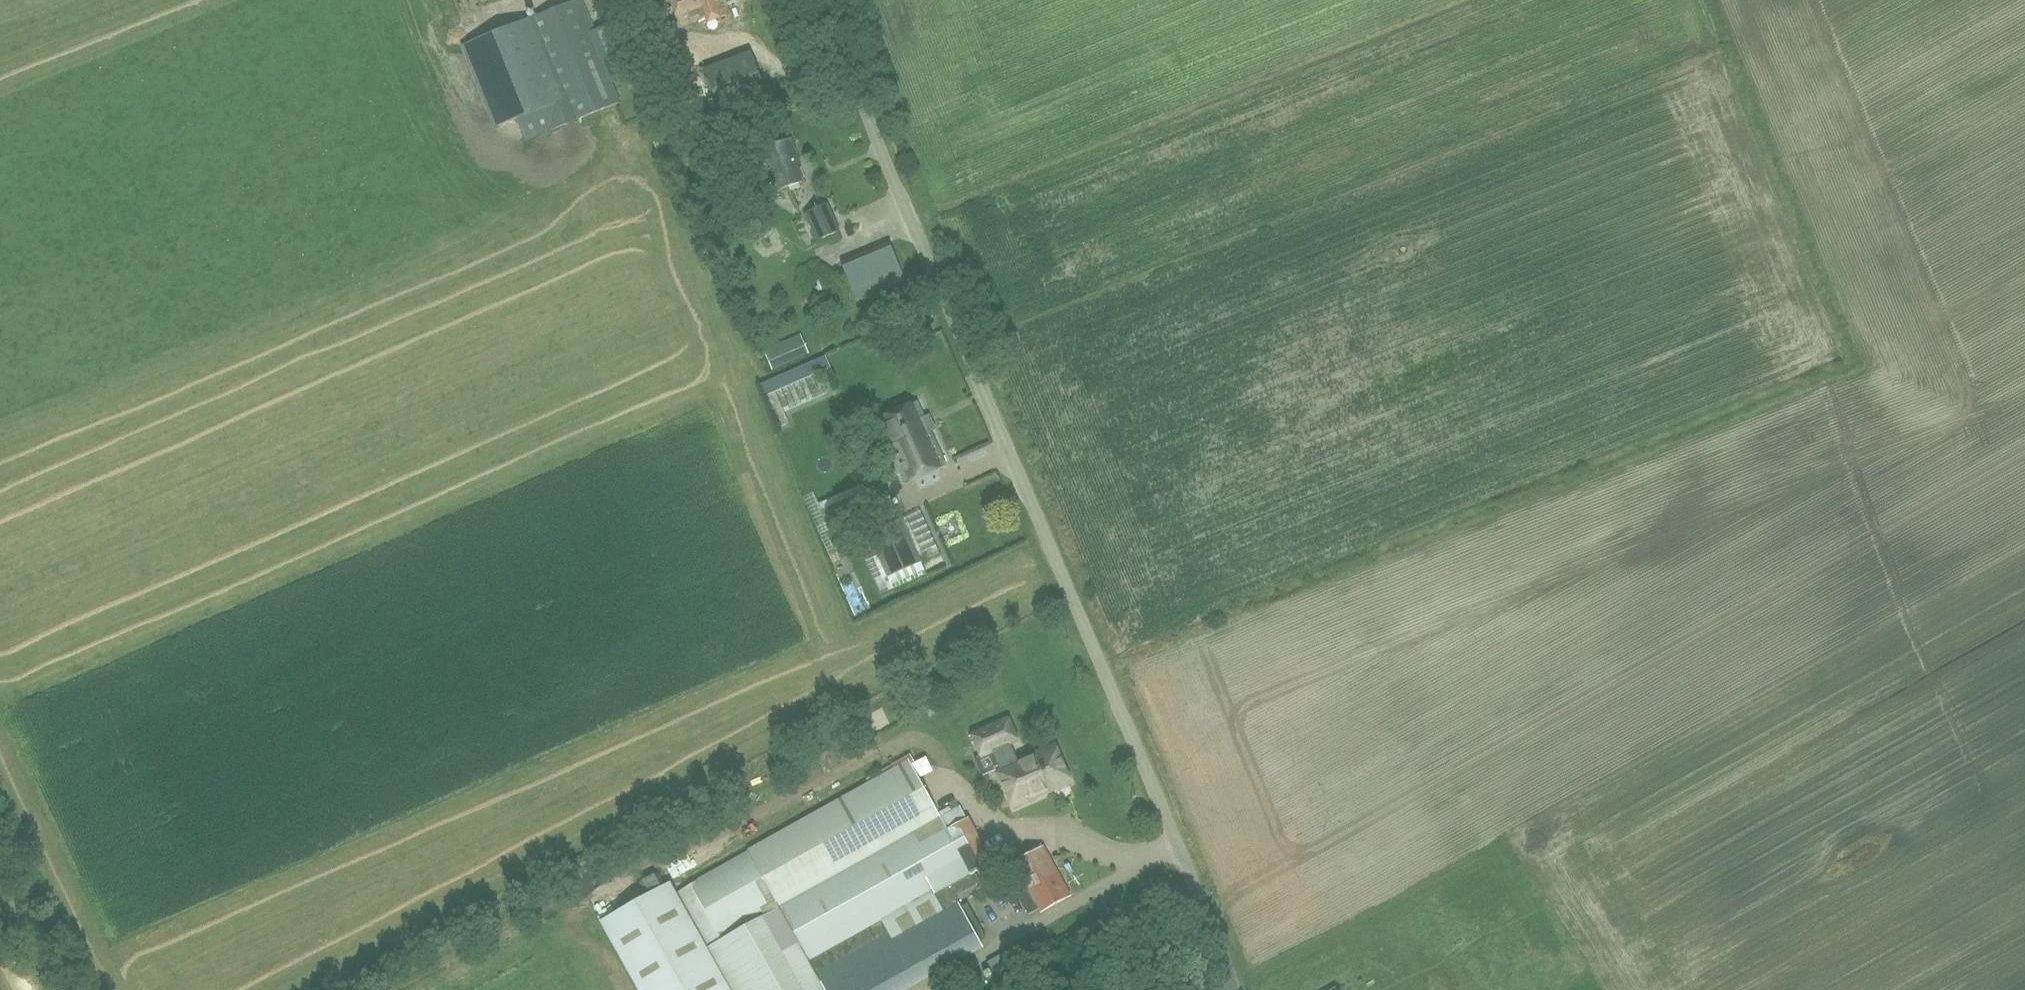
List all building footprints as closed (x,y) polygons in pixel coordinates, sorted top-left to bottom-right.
[(578,0),(576,0),(466,44),(498,126),(641,68),(622,20),(591,32),(578,0)] [(703,25),(704,28),(728,19),(727,16),(732,15),(728,4),(738,0),(656,0),(660,11),(673,7),(680,27),(697,20),(701,19),(703,25)] [(707,80),(693,41),(662,53),(679,98),(665,104),(671,119),(685,113),(692,133),(770,103),(754,62),(707,80)] [(588,122),(607,114),(599,94),(580,102),(588,122)] [(803,181),(793,158),(797,157),(790,139),(749,156),(760,182),(771,177),(777,192),(803,181)] [(813,240),(835,231),(825,205),(802,214),(813,240)] [(858,301),(905,281),(889,242),(842,262),(858,301)] [(920,312),(930,308),(928,302),(918,306),(920,312)] [(772,370),(810,353),(801,333),(765,349),(772,370)] [(760,385),(765,397),(819,373),(814,361),(760,385)] [(822,374),(775,394),(790,431),(801,426),(796,413),(832,398),(822,374)] [(883,480),(900,473),(904,483),(944,465),(916,403),(876,421),(886,443),(869,451),(883,480)] [(845,530),(877,516),(866,492),(834,506),(845,530)] [(887,576),(920,561),(901,518),(868,534),(875,551),(887,576)] [(852,556),(842,560),(863,617),(874,614),(852,556)] [(1015,741),(1005,719),(970,734),(980,756),(981,758),(992,753),(997,766),(996,767),(997,770),(1014,808),(1031,800),(1030,799),(1068,783),(1052,745),(1015,760),(1009,743),(1015,741)] [(892,764),(894,767),(868,782),(678,893),(733,989),(903,989),(983,945),(955,896),(951,889),(973,877),(970,873),(974,870),(991,861),(966,817),(966,816),(945,827),(939,817),(917,777),(915,774),(913,771),(917,769),(910,754),(892,764)] [(1041,913),(1071,896),(1044,846),(1013,863),(1041,913)] [(670,882),(600,921),(638,989),(730,989),(670,882)]
